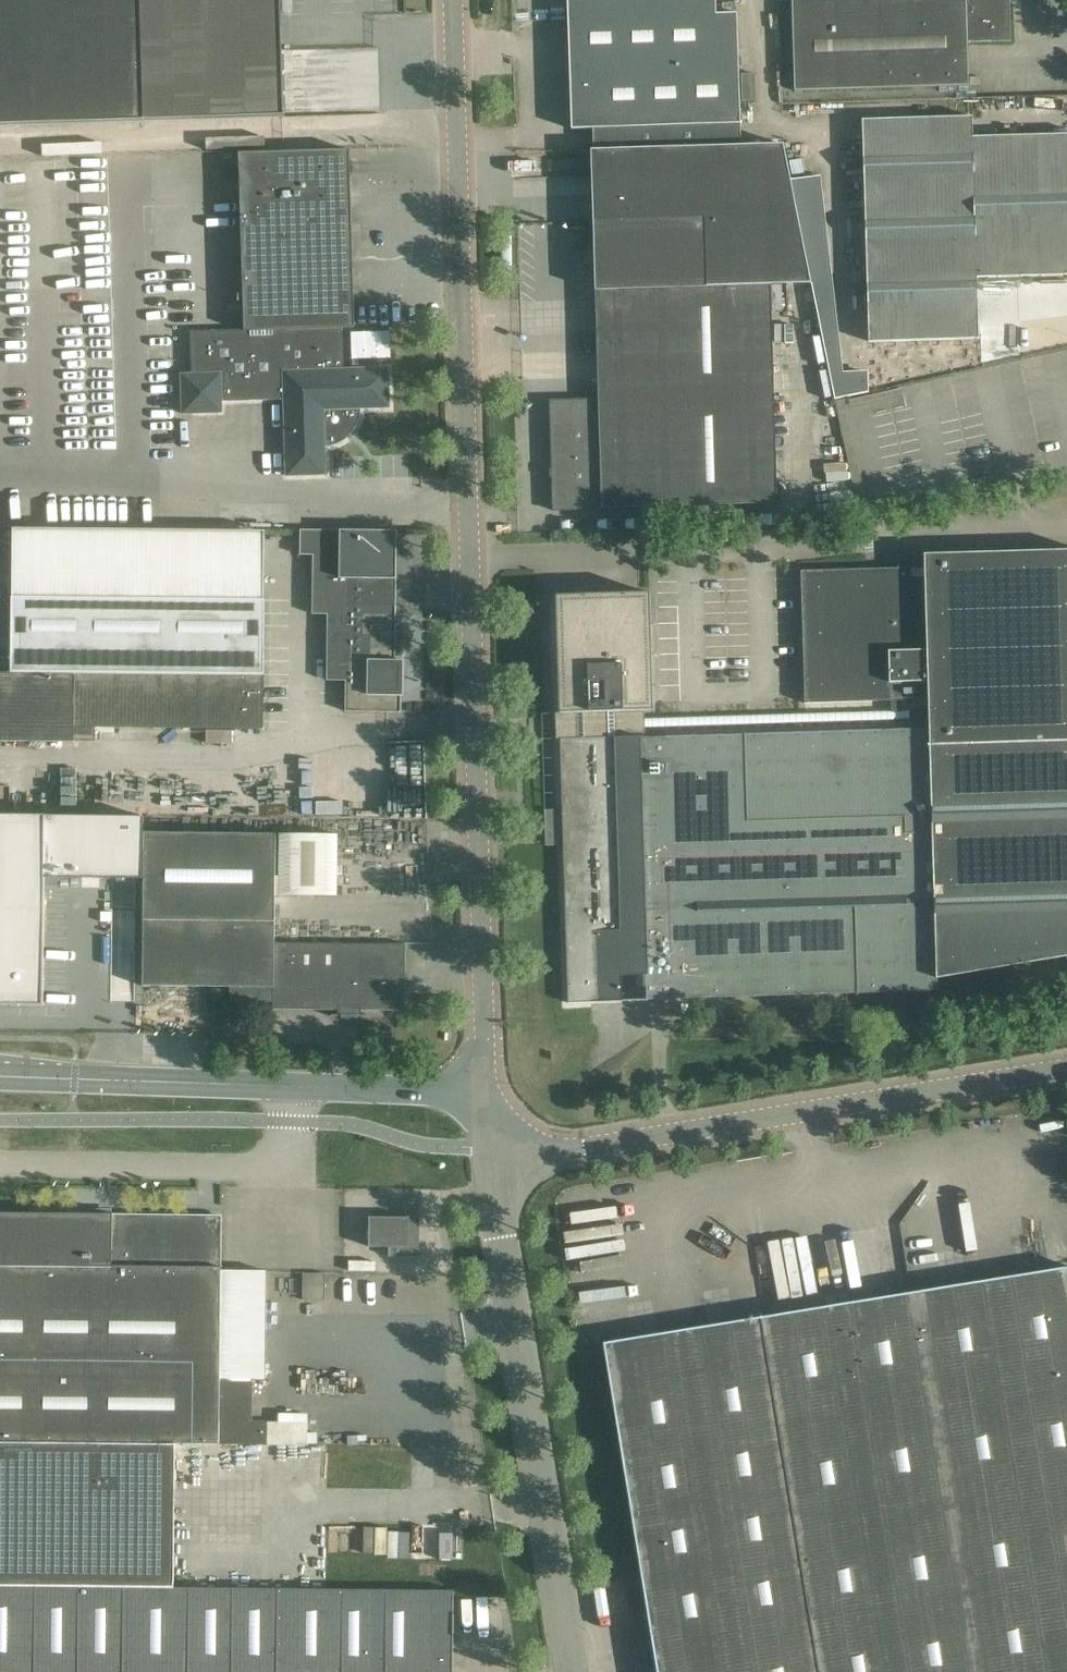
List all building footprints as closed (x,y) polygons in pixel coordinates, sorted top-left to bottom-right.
[(283,118),(280,0),(0,0),(0,126),(283,118)] [(593,150),(741,146),(736,13),(716,14),(715,0),(567,0),(572,129),(593,129),(593,150)] [(795,92),(968,86),(967,43),(1010,42),(1009,0),(792,0),(795,92)] [(1066,205),(1066,134),(972,137),(972,117),(862,120),(865,212),(1066,205)] [(591,150),(593,221),(704,218),(706,287),(771,285),(812,283),(784,145),(741,146),(593,150),(591,150)] [(354,328),(349,150),(238,153),(243,330),(191,331),(192,374),(181,375),(182,414),(221,412),(221,402),(284,400),(286,476),(325,475),(324,447),(327,446),(331,446),(334,445),(337,444),(340,442),(342,441),(345,439),(347,437),(350,435),(352,432),(354,430),(355,427),(357,424),(358,421),(359,418),(359,415),(360,412),(360,409),(388,408),(387,369),(343,370),(342,329),(354,328)] [(865,212),(868,342),(978,339),(976,278),(1066,275),(1066,205),(865,212)] [(598,398),(773,392),(771,285),(706,287),(704,218),(593,221),(598,398)] [(773,392),(598,398),(598,399),(549,401),(553,511),(776,504),(773,392)] [(394,663),(396,531),(317,531),(317,554),(313,554),(312,614),(327,614),(327,647),(332,647),(332,655),(327,655),(326,681),(346,681),(345,711),(401,712),(402,663),(394,663)] [(691,999),(937,991),(937,978),(1066,956),(1066,550),(923,554),(924,576),(911,577),(911,568),(800,571),(804,703),(928,699),(929,728),(683,736),(691,999)] [(560,740),(641,737),(640,711),(653,710),(649,593),(555,596),(560,740)] [(12,597),(11,673),(0,673),(0,742),(73,742),(73,741),(95,741),(95,727),(262,729),(264,600),(12,597)] [(683,736),(641,737),(560,740),(562,818),(570,818),(570,827),(565,827),(565,844),(563,844),(568,1003),(622,1001),(622,975),(645,975),(646,999),(645,999),(645,1001),(647,1001),(647,1000),(691,999),(683,736)] [(144,832),(145,815),(0,814),(0,1005),(43,1005),(45,878),(143,879),(144,832)] [(275,833),(144,832),(143,879),(142,986),(229,987),(229,1002),(252,1002),(252,987),(273,987),(273,1008),(404,1010),(405,944),(274,943),(275,895),(336,895),(337,834),(280,834),(279,877),(275,877),(275,833)] [(175,1456),(175,1443),(309,1444),(309,1421),(252,1420),(252,1380),(264,1380),(266,1271),(221,1270),(222,1215),(0,1213),(0,1454),(175,1456)] [(419,1215),(407,1215),(408,1217),(369,1217),(368,1247),(388,1247),(388,1257),(419,1257),(419,1215)] [(603,1343),(657,1671),(1066,1671),(1066,1267),(603,1343)] [(0,1454),(0,1585),(35,1585),(123,1586),(173,1586),(175,1456),(0,1454)] [(453,1590),(0,1585),(0,1671),(452,1671),(453,1590)]
